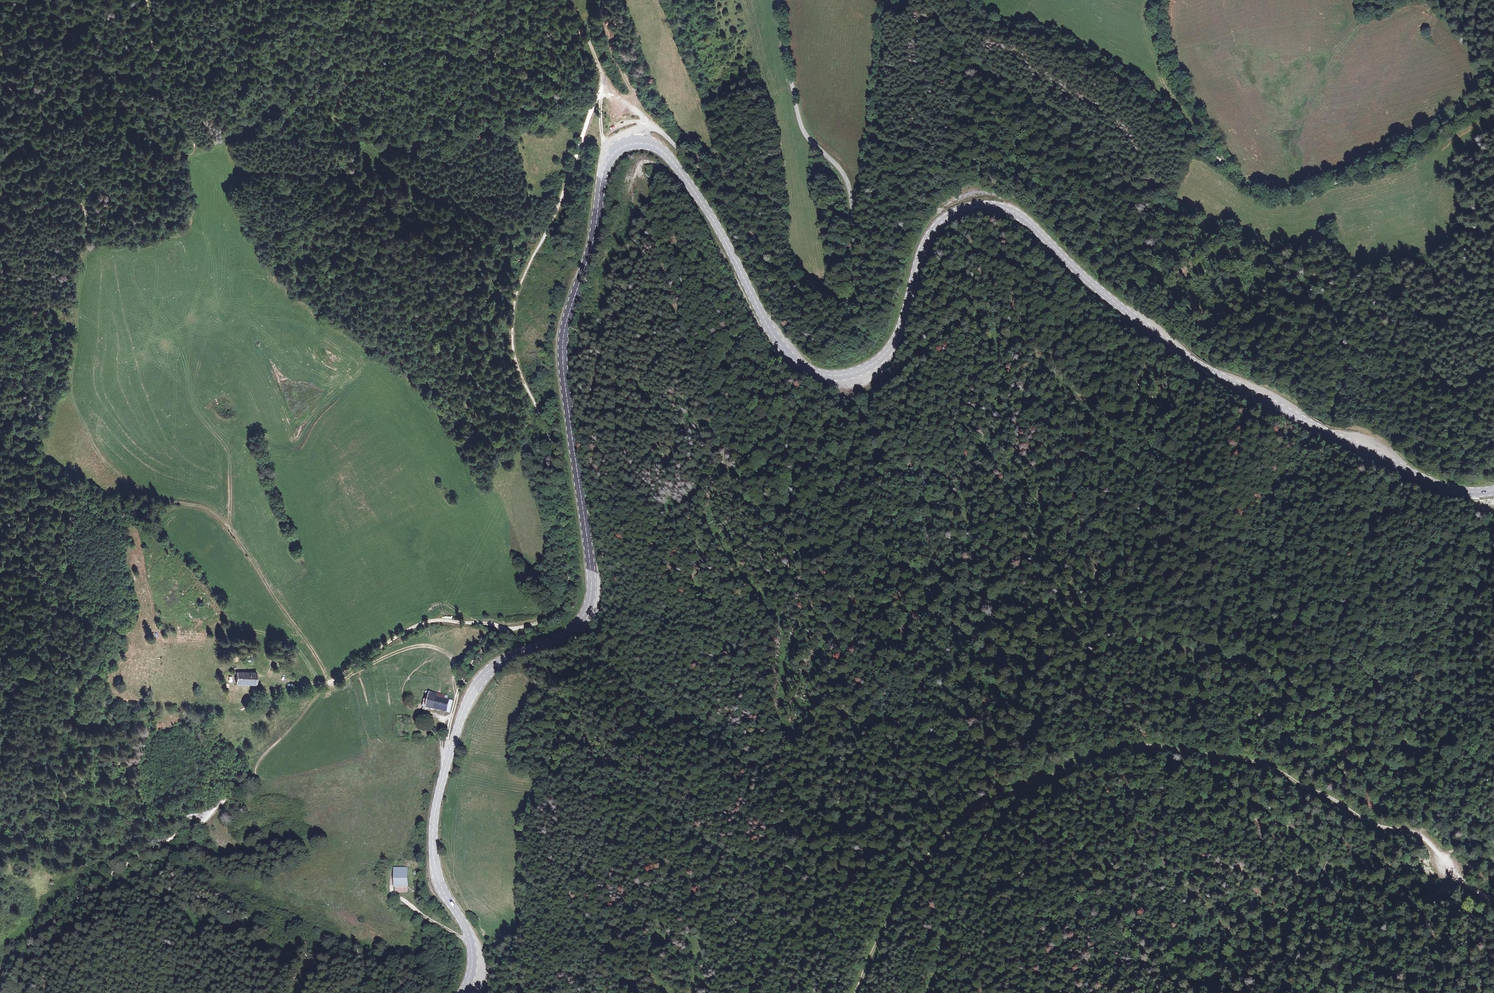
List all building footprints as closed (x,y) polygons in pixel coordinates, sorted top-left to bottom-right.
[(236,686),(257,685),(257,672),(236,673),(236,686)] [(427,704),(450,712),(454,699),(439,693),(440,690),(436,689),(434,692),(431,692),(427,704)] [(395,886),(406,885),(406,868),(395,868),(395,886)]
